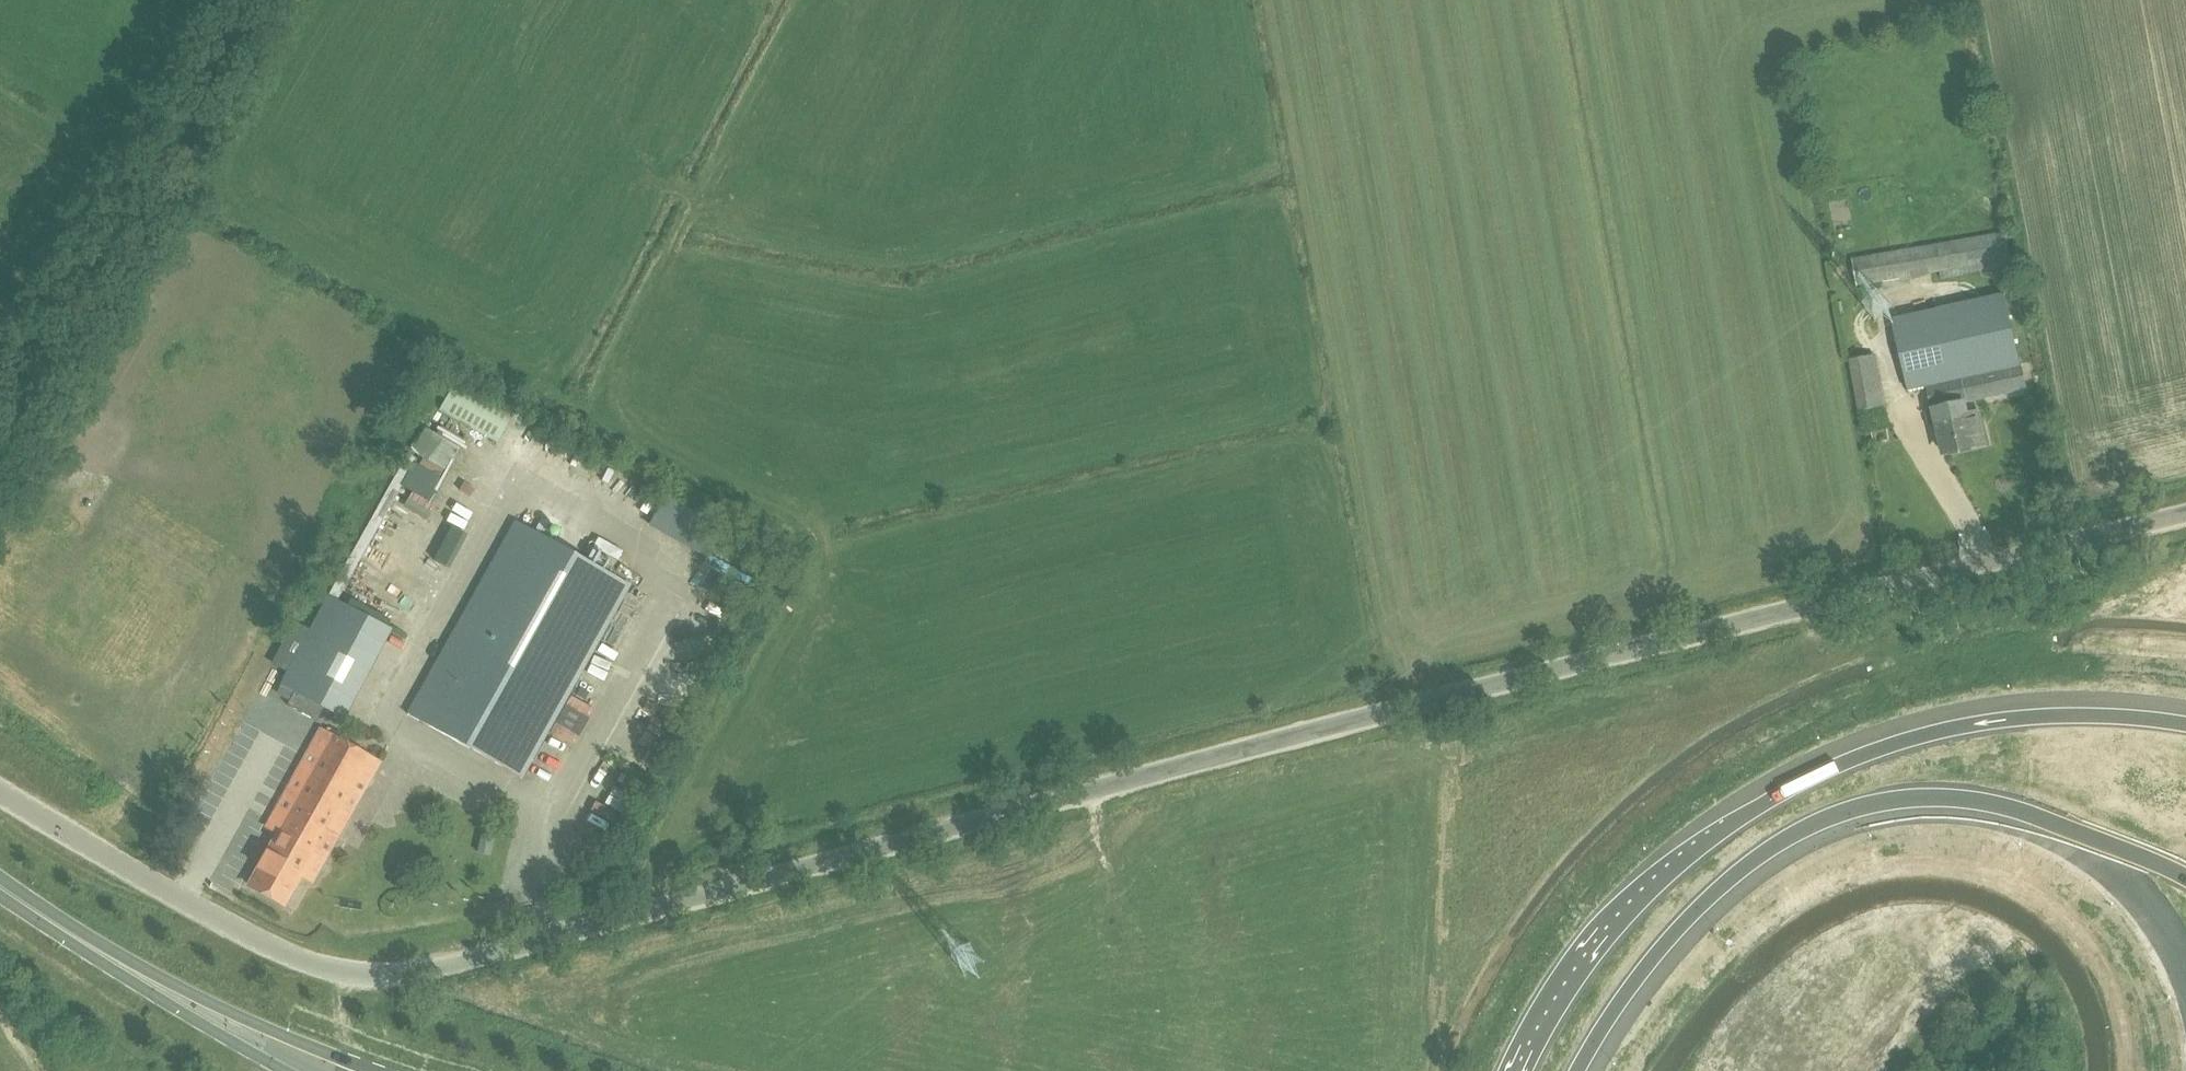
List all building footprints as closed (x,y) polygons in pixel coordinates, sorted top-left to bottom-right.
[(1856,286),(1940,272),(1941,278),(2010,266),(2004,232),(1851,259),(1856,286)] [(1965,403),(2026,389),(2004,294),(1892,320),(1908,390),(1926,386),(1935,425),(1937,424),(1944,453),(1988,443),(1981,413),(1968,416),(1965,403)] [(1876,354),(1871,355),(1848,359),(1858,411),(1886,406),(1876,354)] [(455,378),(439,407),(498,440),(514,411),(455,378)] [(515,520),(407,713),(522,778),(630,585),(515,520)] [(328,596),(281,684),(340,715),(387,627),(328,596)] [(278,832),(248,884),(284,904),(300,876),(312,882),(381,761),(320,728),(266,825),(278,832)] [(481,834),(477,853),(491,856),(495,837),(481,834)]
